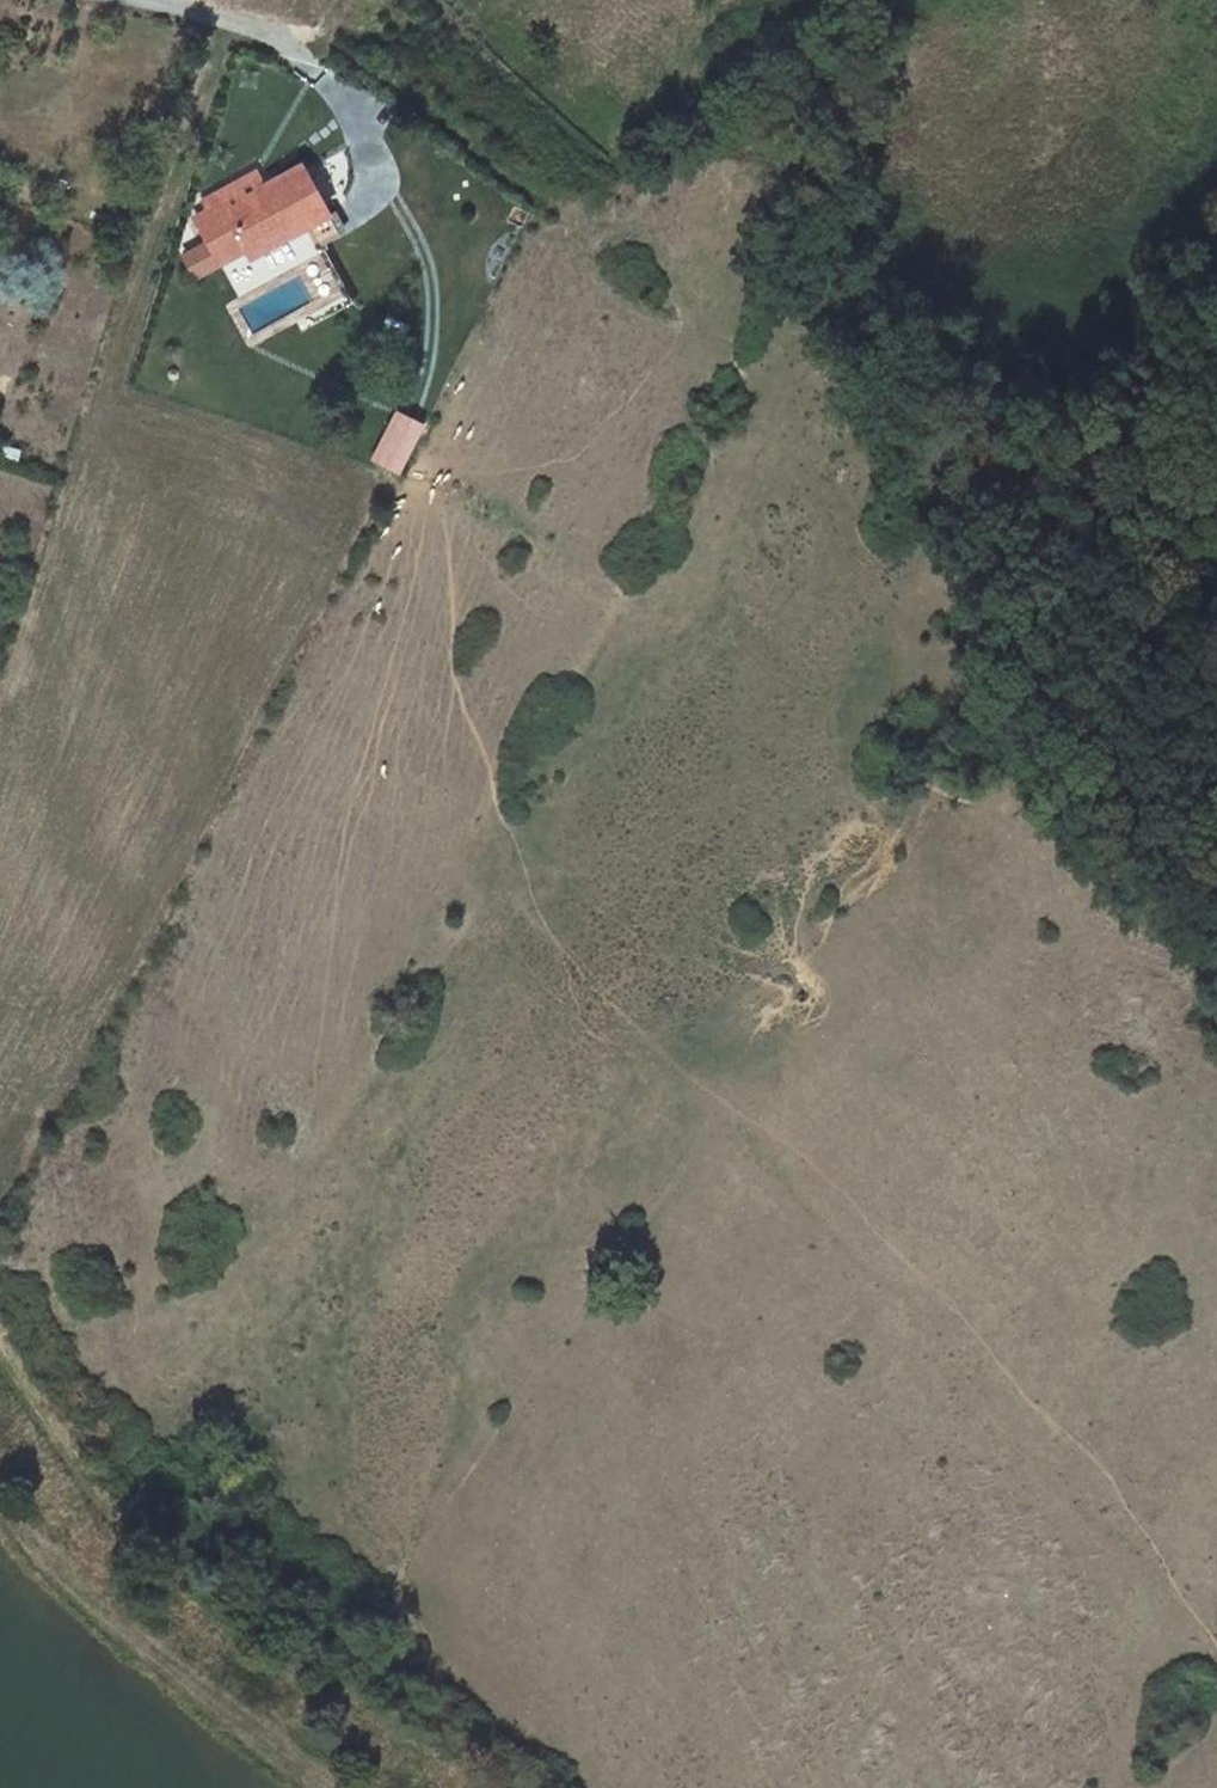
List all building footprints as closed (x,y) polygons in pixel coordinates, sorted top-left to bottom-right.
[(196,219),(210,243),(235,229),(247,249),(248,252),(290,228),(294,235),(329,215),(302,166),(227,208),(223,203),(196,219)] [(290,228),(248,252),(251,258),(294,235),(290,228)] [(235,229),(210,243),(220,263),(247,249),(235,229)] [(423,429),(398,416),(376,460),(400,474),(423,429)]
